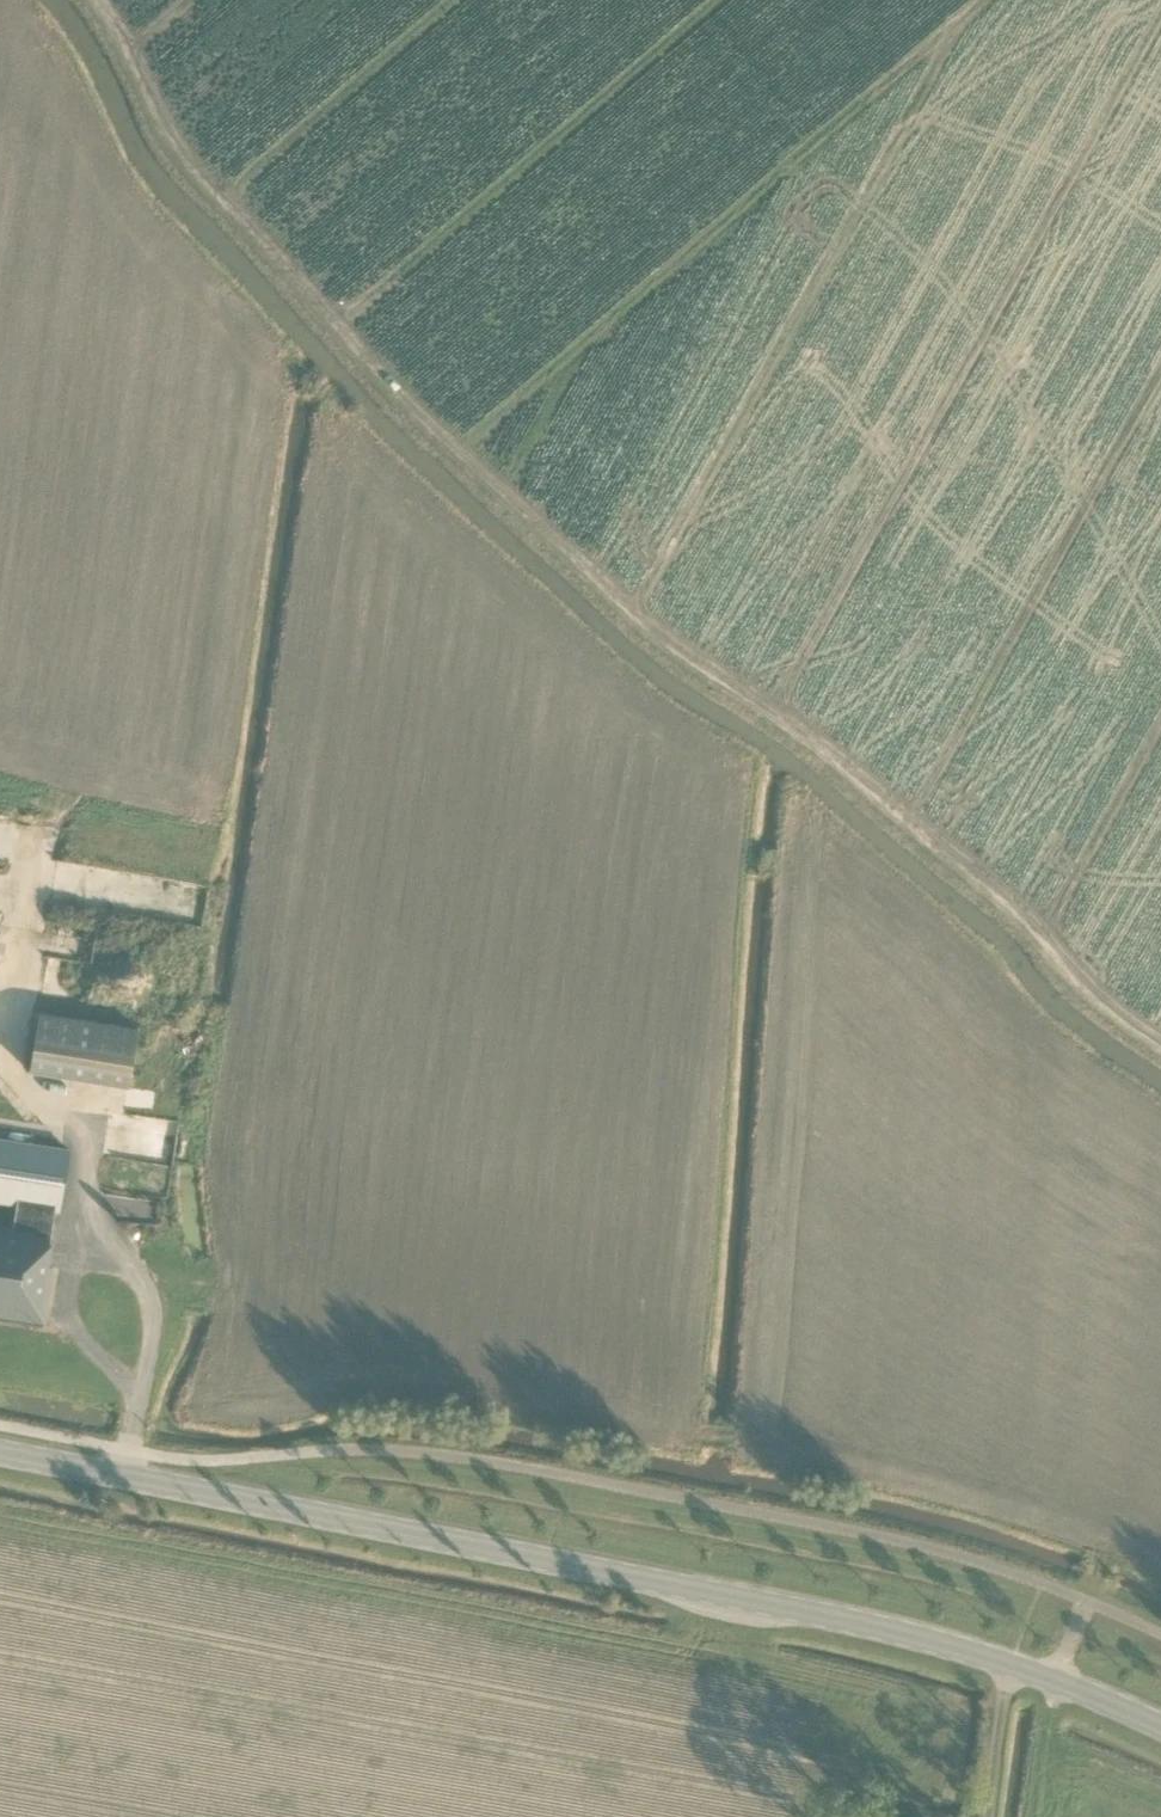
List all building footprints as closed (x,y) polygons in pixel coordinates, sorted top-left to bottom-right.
[(69,1077),(73,1052),(131,1061),(137,1028),(37,1012),(28,1070),(69,1077)] [(43,1324),(56,1239),(51,1238),(55,1212),(60,1213),(69,1150),(0,1139),(0,1203),(17,1206),(14,1232),(0,1230),(0,1318),(43,1324)]
